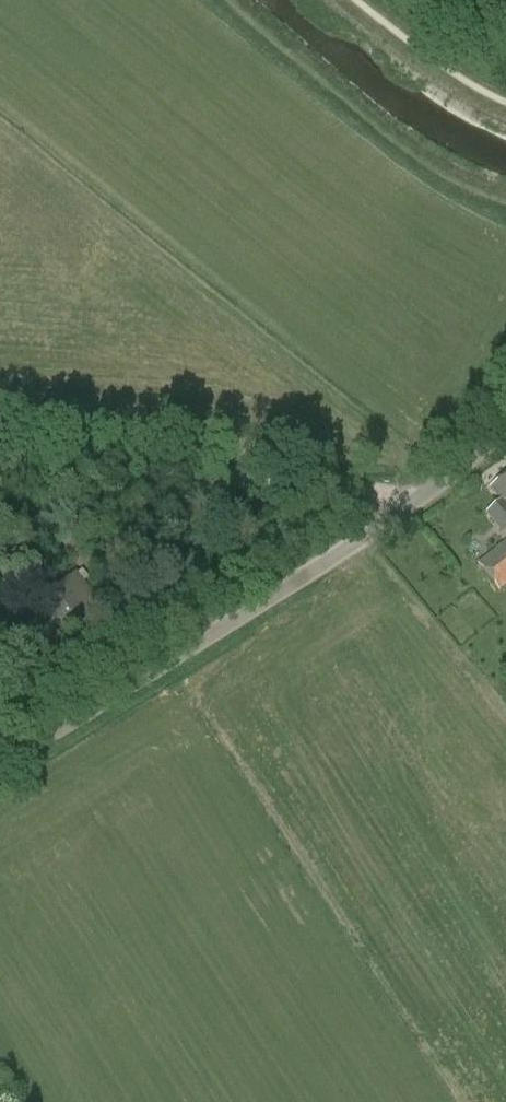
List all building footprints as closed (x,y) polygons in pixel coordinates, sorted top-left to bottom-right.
[(501,501),(486,513),(502,533),(505,530),(505,476),(491,488),(501,501)] [(505,589),(505,541),(478,565),(499,594),(505,589)] [(101,604),(75,572),(41,600),(66,632),(101,604)]
